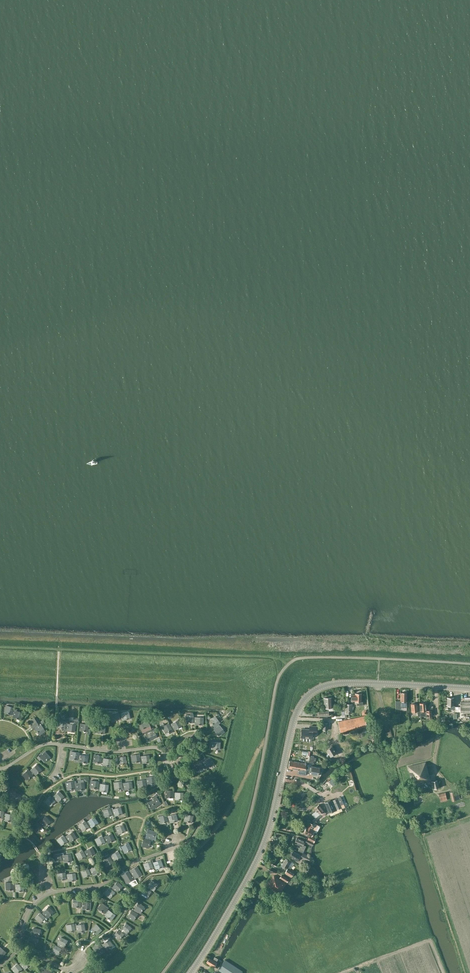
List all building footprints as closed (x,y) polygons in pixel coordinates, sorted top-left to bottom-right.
[(407,693),(400,692),(400,701),(395,701),(395,708),(400,709),(400,707),(407,707),(407,693)] [(355,701),(357,701),(357,705),(363,705),(363,701),(361,701),(361,694),(355,693),(355,694),(351,694),(351,701),(355,701)] [(329,716),(328,711),(328,708),(332,708),(332,697),(324,698),(324,711),(319,711),(319,716),(329,716)] [(460,713),(463,713),(469,713),(469,697),(464,697),(464,702),(460,702),(460,712),(460,713)] [(418,716),(421,716),(419,703),(411,704),(411,712),(417,712),(418,716)] [(419,703),(421,716),(427,716),(432,716),(431,710),(426,710),(425,703),(419,703)] [(12,714),(14,715),(14,713),(12,712),(13,710),(14,708),(6,705),(4,712),(11,715),(12,714)] [(15,711),(13,710),(12,712),(14,713),(14,715),(13,717),(20,720),(23,713),(15,710),(15,711)] [(121,716),(123,720),(130,718),(128,711),(121,713),(119,714),(119,716),(121,716)] [(121,721),(123,720),(121,716),(119,716),(119,714),(118,712),(111,714),(113,721),(120,719),(121,721)] [(215,727),(216,728),(218,727),(216,725),(218,724),(220,722),(215,716),(209,721),(214,727),(215,727)] [(365,716),(338,722),(340,732),(367,726),(365,716)] [(37,727),(39,726),(38,724),(34,717),(28,722),(32,728),(34,727),(36,726),(37,727)] [(65,728),(67,728),(67,726),(65,726),(66,724),(66,721),(58,720),(57,728),(65,729),(65,728)] [(171,724),(170,725),(171,727),(172,726),(174,728),(175,730),(182,726),(178,720),(171,724)] [(148,721),(139,725),(143,732),(145,731),(149,730),(149,732),(151,731),(154,730),(152,726),(150,727),(148,721)] [(87,732),(88,724),(81,723),(80,731),(87,732)] [(172,729),(174,728),(172,726),(171,727),(170,725),(168,723),(165,725),(164,723),(161,725),(166,733),(168,732),(169,733),(173,731),(172,729)] [(41,724),(39,726),(37,727),(36,726),(34,727),(35,728),(35,729),(39,735),(45,731),(41,724)] [(67,726),(67,728),(67,731),(74,732),(75,725),(68,724),(67,724),(66,724),(65,726),(67,726)] [(219,725),(218,724),(216,725),(218,727),(216,728),(214,730),(218,736),(224,731),(220,725),(219,725)] [(95,727),(95,732),(97,732),(97,733),(104,734),(105,726),(97,726),(95,725),(95,727)] [(312,733),(316,733),(317,726),(309,726),(309,729),(301,729),(301,731),(300,732),(300,734),(301,735),(301,737),(312,738),(312,733)] [(149,732),(149,730),(145,731),(146,733),(145,733),(148,741),(157,737),(154,730),(151,731),(149,732)] [(334,755),(336,753),(332,746),(326,749),(333,760),(336,759),(334,755)] [(45,751),(39,757),(38,755),(36,757),(39,761),(41,759),(44,762),(50,757),(45,751)] [(71,751),(70,761),(77,762),(79,762),(80,759),(80,757),(78,757),(78,755),(79,751),(77,751),(76,752),(71,751)] [(139,754),(131,755),(132,763),(140,762),(140,764),(142,763),(142,761),(142,758),(140,759),(139,756),(139,754)] [(80,757),(80,759),(79,762),(87,763),(88,756),(81,755),(80,755),(78,755),(78,757),(80,757)] [(101,762),(103,763),(103,761),(101,760),(102,758),(102,756),(94,755),(93,762),(101,763),(101,762)] [(142,758),(142,761),(142,763),(150,762),(149,755),(141,756),(139,756),(140,759),(142,758)] [(118,757),(118,762),(116,763),(117,767),(119,767),(119,765),(126,764),(125,756),(118,757)] [(103,761),(103,763),(103,765),(110,766),(111,759),(104,758),(102,758),(101,760),(103,761)] [(204,764),(205,766),(206,768),(213,764),(210,758),(203,762),(201,763),(202,765),(204,764)] [(203,767),(205,766),(204,764),(202,765),(201,763),(200,761),(193,765),(197,771),(204,767),(203,767)] [(305,769),(306,764),(290,761),(288,768),(298,770),(297,773),(305,774),(306,769),(305,769)] [(419,784),(419,783),(430,780),(425,762),(408,766),(413,786),(419,784)] [(32,771),(34,773),(36,775),(41,770),(36,764),(31,770),(29,771),(31,773),(32,771)] [(318,776),(319,768),(311,766),(310,772),(311,772),(311,774),(318,776)] [(32,774),(34,773),(32,771),(31,773),(29,771),(28,769),(22,774),(27,780),(33,775),(32,774)] [(145,782),(146,785),(148,784),(148,785),(155,783),(154,776),(147,777),(147,780),(147,782),(145,782)] [(146,787),(146,785),(145,782),(147,782),(147,780),(145,780),(145,779),(137,781),(138,788),(146,787)] [(97,790),(100,791),(100,786),(98,786),(98,784),(99,781),(91,780),(90,788),(98,789),(97,790)] [(75,788),(77,788),(76,786),(74,786),(74,784),(74,781),(66,782),(67,790),(75,789),(75,788)] [(121,781),(114,782),(115,790),(122,788),(123,790),(125,790),(124,787),(124,785),(122,785),(122,783),(121,781)] [(124,785),(124,787),(125,790),(132,789),(131,781),(124,783),(122,783),(122,785),(124,785)] [(76,783),(74,784),(74,786),(76,786),(77,788),(77,790),(85,789),(84,782),(76,783)] [(100,786),(100,791),(99,791),(107,792),(108,784),(100,784),(98,784),(98,786),(100,786)] [(55,798),(56,800),(58,802),(64,797),(59,791),(53,796),(52,798),(53,799),(55,798)] [(440,801),(447,799),(445,792),(439,794),(440,801)] [(161,803),(156,797),(157,796),(156,794),(153,797),(154,798),(150,801),(148,803),(153,809),(161,803)] [(55,801),(56,800),(55,798),(53,799),(52,798),(50,796),(45,801),(50,807),(55,802),(55,801)] [(330,800),(325,802),(327,808),(328,811),(329,813),(335,810),(334,808),(341,805),(337,797),(330,800)] [(326,813),(328,811),(327,808),(324,810),(319,804),(314,808),(316,810),(312,814),(315,818),(320,814),(322,816),(326,813)] [(114,811),(114,814),(115,816),(122,814),(120,807),(113,809),(111,810),(112,812),(114,811)] [(112,814),(114,814),(114,811),(112,812),(111,810),(110,808),(103,810),(105,817),(113,815),(112,814)] [(5,814),(3,813),(3,815),(5,816),(5,818),(4,821),(12,822),(13,815),(6,813),(5,814)] [(168,821),(170,820),(169,818),(167,819),(166,816),(166,814),(158,816),(160,824),(168,821)] [(169,818),(170,820),(170,823),(178,821),(176,814),(168,816),(166,816),(167,819),(169,818)] [(191,823),(193,815),(186,814),(184,821),(191,823)] [(41,824),(43,825),(45,827),(50,822),(45,816),(40,822),(38,823),(40,825),(41,824)] [(87,822),(86,822),(87,824),(88,824),(89,826),(90,825),(92,827),(98,823),(94,817),(87,821),(88,821),(87,822)] [(92,827),(90,825),(89,826),(88,824),(87,824),(86,822),(85,821),(78,825),(83,831),(89,827),(90,828),(92,827)] [(42,827),(43,825),(41,824),(40,825),(38,823),(37,822),(31,827),(37,833),(42,827)] [(307,839),(314,842),(313,842),(315,839),(314,839),(315,838),(311,836),(314,831),(315,832),(318,825),(314,823),(313,824),(310,823),(307,827),(306,828),(305,827),(304,829),(305,830),(304,832),(311,836),(311,837),(309,836),(307,839)] [(118,834),(126,831),(123,824),(116,827),(117,830),(118,834)] [(145,837),(144,839),(148,840),(148,838),(151,838),(153,839),(155,831),(148,830),(146,837),(145,837)] [(67,838),(69,840),(70,842),(77,838),(72,831),(66,836),(65,837),(66,839),(67,838)] [(106,839),(107,841),(108,843),(115,840),(111,833),(104,836),(105,837),(103,838),(104,840),(106,839)] [(67,841),(69,840),(67,838),(66,839),(65,837),(63,835),(57,839),(61,846),(67,841)] [(105,842),(107,841),(106,839),(104,840),(103,838),(102,836),(95,839),(98,846),(105,842)] [(143,839),(141,846),(149,848),(151,840),(153,841),(153,839),(151,838),(148,838),(148,840),(144,839),(143,839)] [(298,851),(303,853),(304,850),(306,846),(303,845),(305,841),(297,838),(294,843),(300,845),(299,848),(298,851)] [(121,850),(123,849),(125,853),(132,849),(128,843),(121,846),(121,845),(119,846),(121,850)] [(86,853),(87,855),(88,857),(95,854),(92,847),(85,851),(83,852),(84,854),(86,853)] [(85,856),(87,855),(86,853),(84,854),(83,852),(82,850),(75,854),(79,860),(86,857),(85,856)] [(111,855),(110,856),(111,857),(112,859),(113,859),(115,861),(121,857),(118,851),(111,855)] [(293,851),(289,856),(297,861),(296,862),(300,864),(303,859),(308,861),(311,862),(313,858),(303,853),(301,856),(300,855),(293,851)] [(62,860),(64,860),(63,857),(61,858),(61,856),(61,853),(53,854),(54,862),(62,861),(62,860)] [(63,857),(64,860),(64,862),(72,861),(71,854),(63,855),(61,856),(61,858),(63,857)] [(106,866),(115,861),(113,859),(112,859),(111,857),(110,856),(109,856),(108,854),(101,858),(106,866)] [(285,858),(281,866),(287,869),(285,873),(290,876),(291,877),(294,872),(290,869),(294,863),(290,861),(285,858)] [(154,865),(155,867),(156,869),(163,866),(160,859),(153,862),(153,863),(151,863),(152,865),(154,865)] [(153,867),(155,867),(154,865),(152,865),(151,863),(151,861),(143,864),(146,871),(153,868),(153,867)] [(91,871),(92,873),(93,876),(100,872),(97,866),(90,869),(89,870),(89,872),(91,871)] [(130,870),(128,871),(129,873),(131,875),(132,874),(133,876),(135,878),(141,874),(138,868),(136,866),(130,870)] [(90,874),(92,873),(91,871),(89,872),(89,870),(88,868),(81,871),(84,878),(91,875),(90,874)] [(132,877),(133,876),(132,874),(131,875),(129,873),(128,871),(122,875),(127,883),(133,879),(132,877)] [(65,872),(57,873),(58,880),(66,880),(66,882),(68,881),(68,879),(68,876),(66,877),(65,874),(65,872)] [(68,876),(68,879),(68,881),(76,880),(75,873),(67,874),(65,874),(66,877),(68,876)] [(282,875),(279,879),(273,875),(266,886),(279,894),(286,882),(291,885),(292,883),(288,880),(289,879),(282,875)] [(150,888),(151,889),(154,891),(158,884),(151,880),(147,887),(148,887),(147,889),(149,890),(150,888)] [(111,886),(110,888),(111,889),(113,891),(114,889),(116,890),(118,892),(123,886),(117,881),(112,887),(111,886)] [(13,882),(6,882),(6,890),(14,890),(14,892),(16,892),(16,891),(16,889),(16,887),(14,887),(14,884),(13,882)] [(114,892),(116,890),(114,889),(113,891),(111,889),(110,888),(109,888),(104,894),(110,898),(115,892),(114,892)] [(150,891),(151,889),(150,888),(149,890),(147,889),(145,888),(141,894),(147,898),(151,891),(150,891)] [(81,902),(81,904),(82,904),(82,907),(82,909),(90,910),(90,902),(83,902),(83,900),(81,900),(81,902)] [(104,913),(106,914),(107,912),(106,911),(107,909),(108,907),(102,903),(98,909),(104,913)] [(134,910),(133,911),(135,912),(136,911),(138,912),(140,913),(144,907),(138,903),(134,909),(134,910)] [(45,914),(46,916),(48,917),(54,912),(48,907),(43,912),(42,914),(43,915),(45,914)] [(107,912),(106,914),(105,916),(111,921),(115,914),(109,910),(107,909),(106,911),(107,912)] [(137,914),(138,912),(136,911),(135,912),(133,911),(131,910),(127,917),(134,921),(138,914),(137,914)] [(45,917),(46,916),(45,914),(43,915),(42,914),(40,912),(35,918),(40,923),(46,917),(45,917)] [(75,930),(77,930),(77,928),(75,928),(74,926),(74,923),(66,925),(68,932),(75,931),(75,930)] [(119,928),(118,929),(120,931),(122,932),(123,931),(127,934),(132,928),(126,923),(121,929),(119,928)] [(77,928),(77,930),(77,932),(85,931),(84,924),(76,925),(74,926),(75,928),(77,928)] [(96,935),(102,930),(97,924),(91,929),(96,935)] [(32,936),(32,937),(34,938),(34,936),(36,936),(39,937),(41,930),(33,928),(32,935),(32,936)] [(118,929),(113,935),(119,940),(124,934),(126,935),(127,934),(123,931),(122,932),(120,931),(118,929)] [(36,938),(36,936),(34,936),(34,938),(32,937),(29,937),(28,944),(35,946),(37,939),(36,938)] [(60,945),(62,946),(64,948),(68,941),(61,937),(57,944),(58,944),(57,946),(59,947),(60,945)] [(104,946),(105,948),(107,950),(113,945),(108,939),(102,944),(103,944),(101,946),(102,947),(104,946)] [(104,949),(105,948),(104,946),(102,947),(101,946),(100,944),(93,949),(98,954),(104,950),(104,949)] [(61,948),(62,946),(60,945),(59,947),(57,946),(55,945),(51,952),(58,955),(62,948),(61,948)] [(216,962),(218,959),(215,957),(213,960),(209,958),(206,962),(214,967),(217,962),(216,962)] [(22,965),(23,967),(25,969),(31,964),(26,958),(20,963),(20,964),(19,965),(20,967),(22,965)] [(226,961),(224,960),(218,970),(223,972),(240,972),(241,971),(226,961)] [(23,967),(22,965),(20,967),(19,965),(17,963),(11,968),(15,972),(17,972),(22,969),(21,968),(23,967)]
